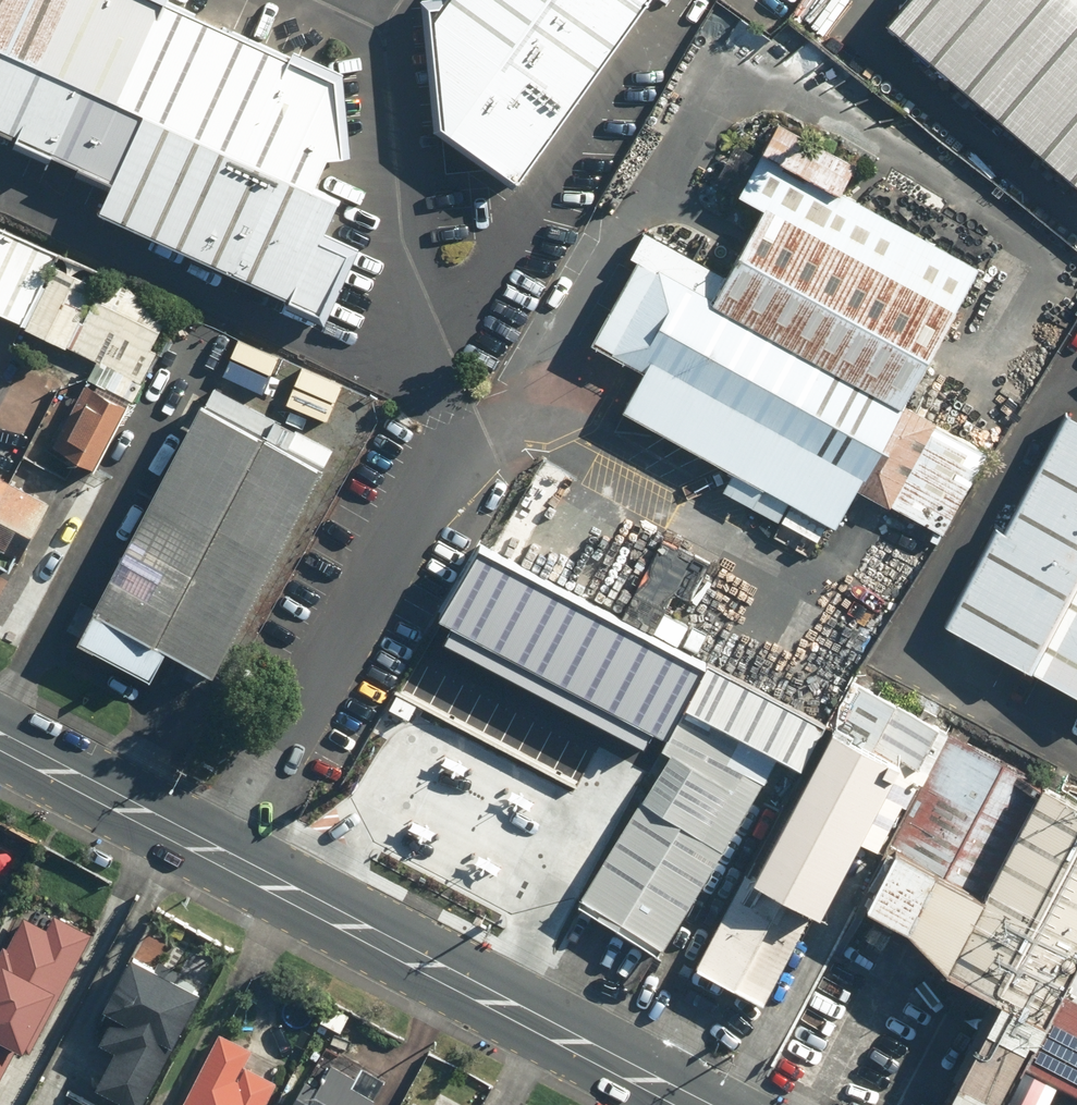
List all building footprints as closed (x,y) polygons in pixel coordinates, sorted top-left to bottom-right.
[(111,188),(99,215),(326,322),(359,249),(325,235),(340,201),(317,188),(328,162),(340,162),(331,83),(147,0),(0,0),(0,137),(111,188)] [(424,31),(449,153),(512,181),(645,0),(447,0),(424,31)] [(890,15),(1076,177),(1076,0),(903,0),(890,15)] [(789,159),(716,301),(909,400),(982,259),(789,159)] [(31,327),(59,267),(63,254),(0,226),(0,312),(31,327)] [(847,521),(909,400),(716,301),(706,296),(722,265),(653,229),(594,342),(643,367),(623,406),(847,521)] [(59,267),(31,327),(74,346),(102,287),(59,267)] [(102,287),(74,346),(104,359),(95,376),(138,397),(178,316),(105,280),(102,287)] [(106,389),(86,379),(53,448),(98,469),(131,401),(120,396),(106,389)] [(338,453),(218,389),(84,641),(158,680),(172,652),(219,677),(338,453)] [(995,444),(909,400),(863,489),(949,533),(995,444)] [(1065,410),(949,623),(1076,693),(1076,416),(1065,410)] [(0,478),(0,569),(19,579),(57,507),(0,478)] [(825,723),(710,659),(572,906),(666,959),(781,755),(801,766),(825,723)] [(951,733),(856,684),(759,871),(748,866),(699,960),(765,994),(814,900),(826,907),(904,756),(931,770),(951,733)] [(913,924),(952,968),(1050,781),(951,733),(931,770),(869,897),(913,924)] [(975,1104),(1003,1104),(1076,964),(1076,795),(1050,781),(952,968),(1005,996),(954,1094),(975,1104)] [(19,913),(0,951),(0,1071),(15,1043),(27,1049),(89,929),(58,913),(50,929),(19,913)] [(135,952),(106,1005),(114,1010),(100,1037),(121,1048),(101,1085),(139,1104),(145,1104),(206,990),(135,952)] [(1003,1104),(1076,1104),(1076,964),(1003,1104)] [(221,1028),(180,1104),(268,1104),(278,1085),(244,1066),(255,1046),(221,1028)] [(307,1075),(291,1104),(377,1104),(390,1082),(362,1067),(358,1074),(334,1061),(322,1083),(307,1075)]
